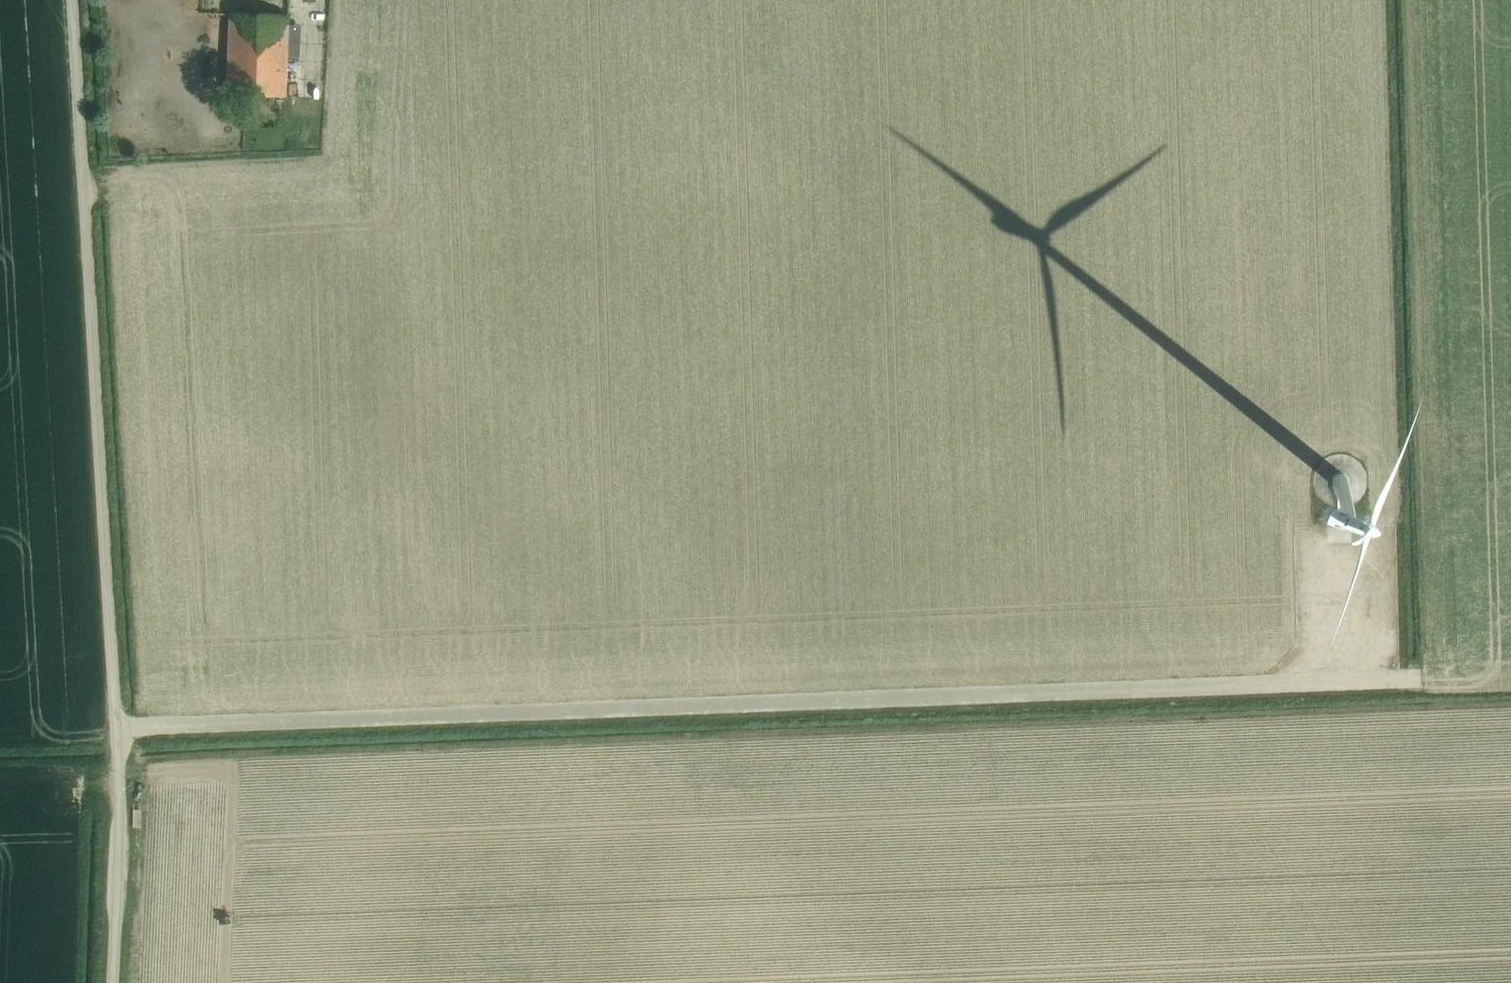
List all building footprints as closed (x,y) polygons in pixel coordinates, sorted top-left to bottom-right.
[(284,95),(288,18),(288,15),(231,13),(227,93),(284,95)]
